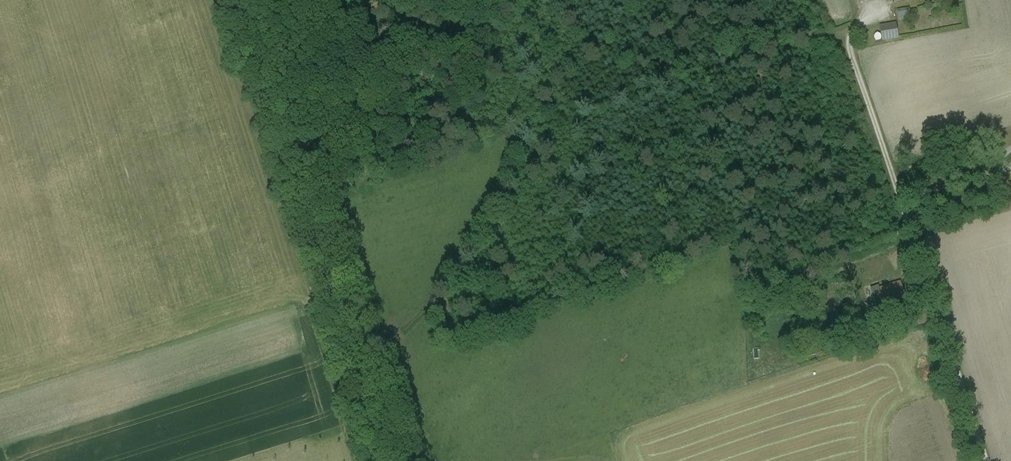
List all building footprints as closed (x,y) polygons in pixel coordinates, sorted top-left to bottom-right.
[(895,25),(881,27),(883,40),(897,38),(895,25)] [(878,289),(880,295),(873,297),(876,307),(904,298),(899,282),(878,289)] [(878,286),(870,289),(873,297),(880,295),(878,289),(878,286)]
